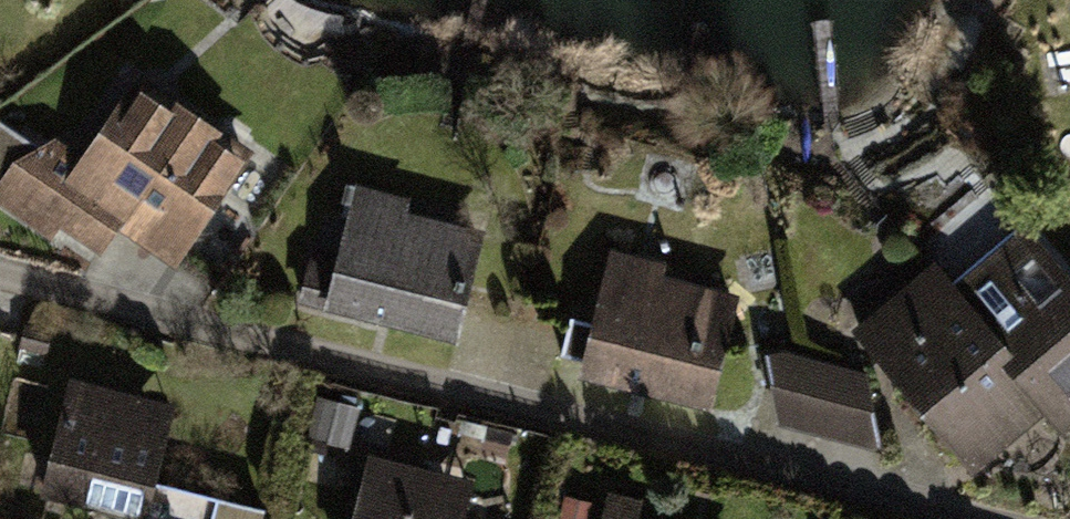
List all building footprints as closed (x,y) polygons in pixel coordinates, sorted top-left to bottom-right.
[(84,164),(53,143),(8,212),(99,272),(118,243),(185,287),(264,167),(137,83),(84,164)] [(411,211),(342,196),(311,345),(453,375),(481,243),(411,229),(411,211)] [(855,353),(971,494),(1035,442),(1057,469),(1069,459),(1069,274),(1032,227),(943,299),(934,288),(855,353)] [(738,295),(607,266),(580,388),(711,417),(738,295)] [(870,378),(778,359),(763,432),(856,450),(870,378)] [(69,392),(41,518),(148,518),(153,501),(170,414),(69,392)] [(366,471),(354,518),(469,518),(474,499),(366,471)] [(153,501),(148,518),(225,518),(153,501)]
